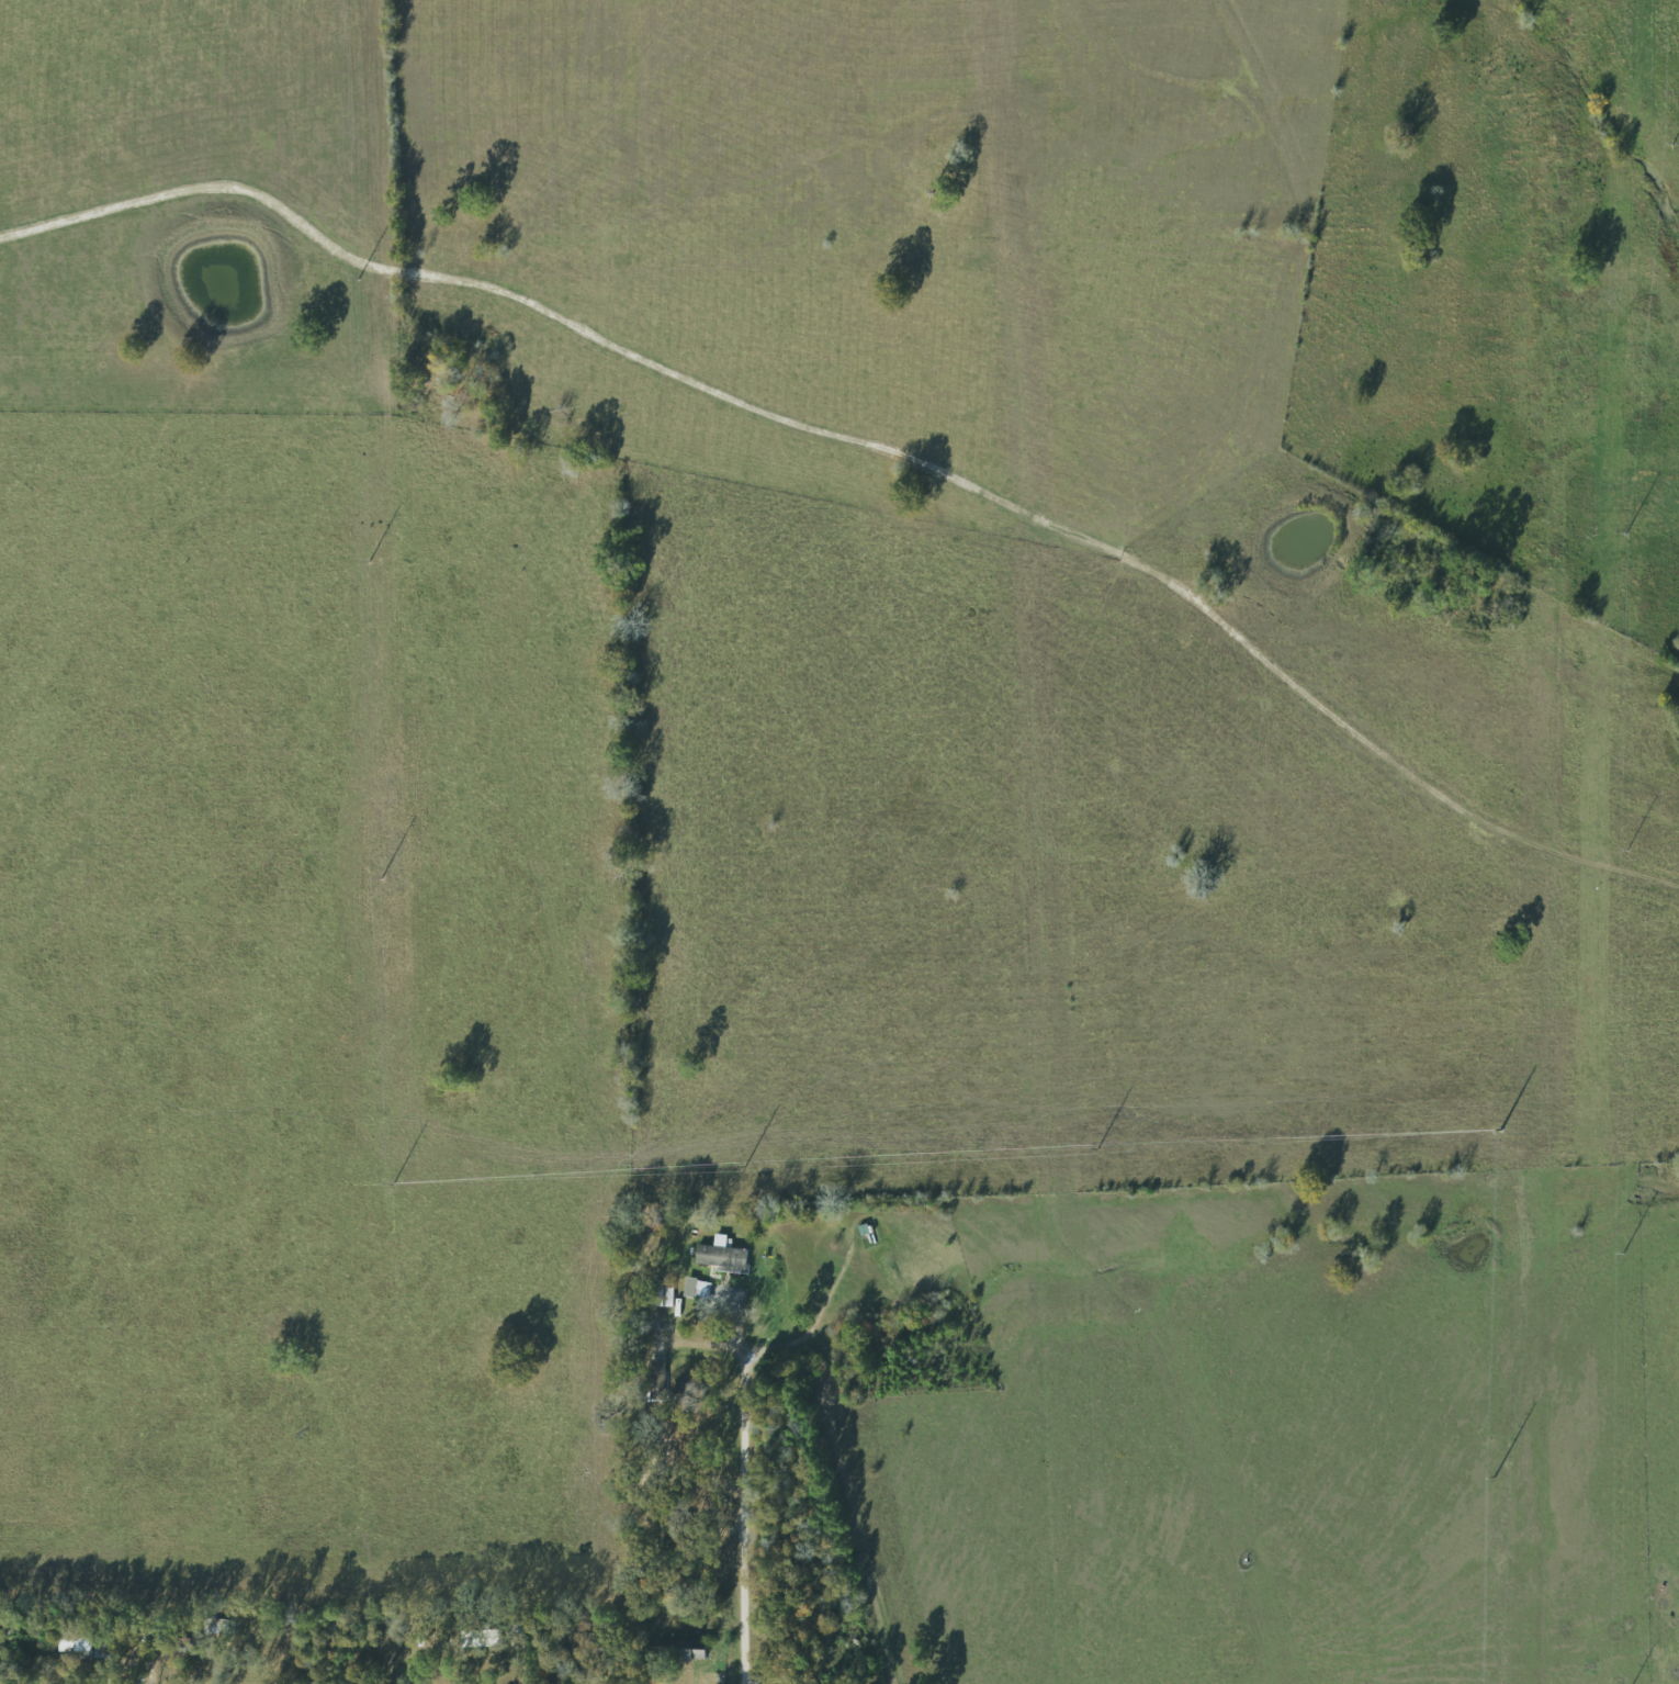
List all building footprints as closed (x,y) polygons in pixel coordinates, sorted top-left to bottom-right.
[(749,1273),(751,1249),(715,1246),(714,1247),(696,1245),(694,1267),(749,1273)]
